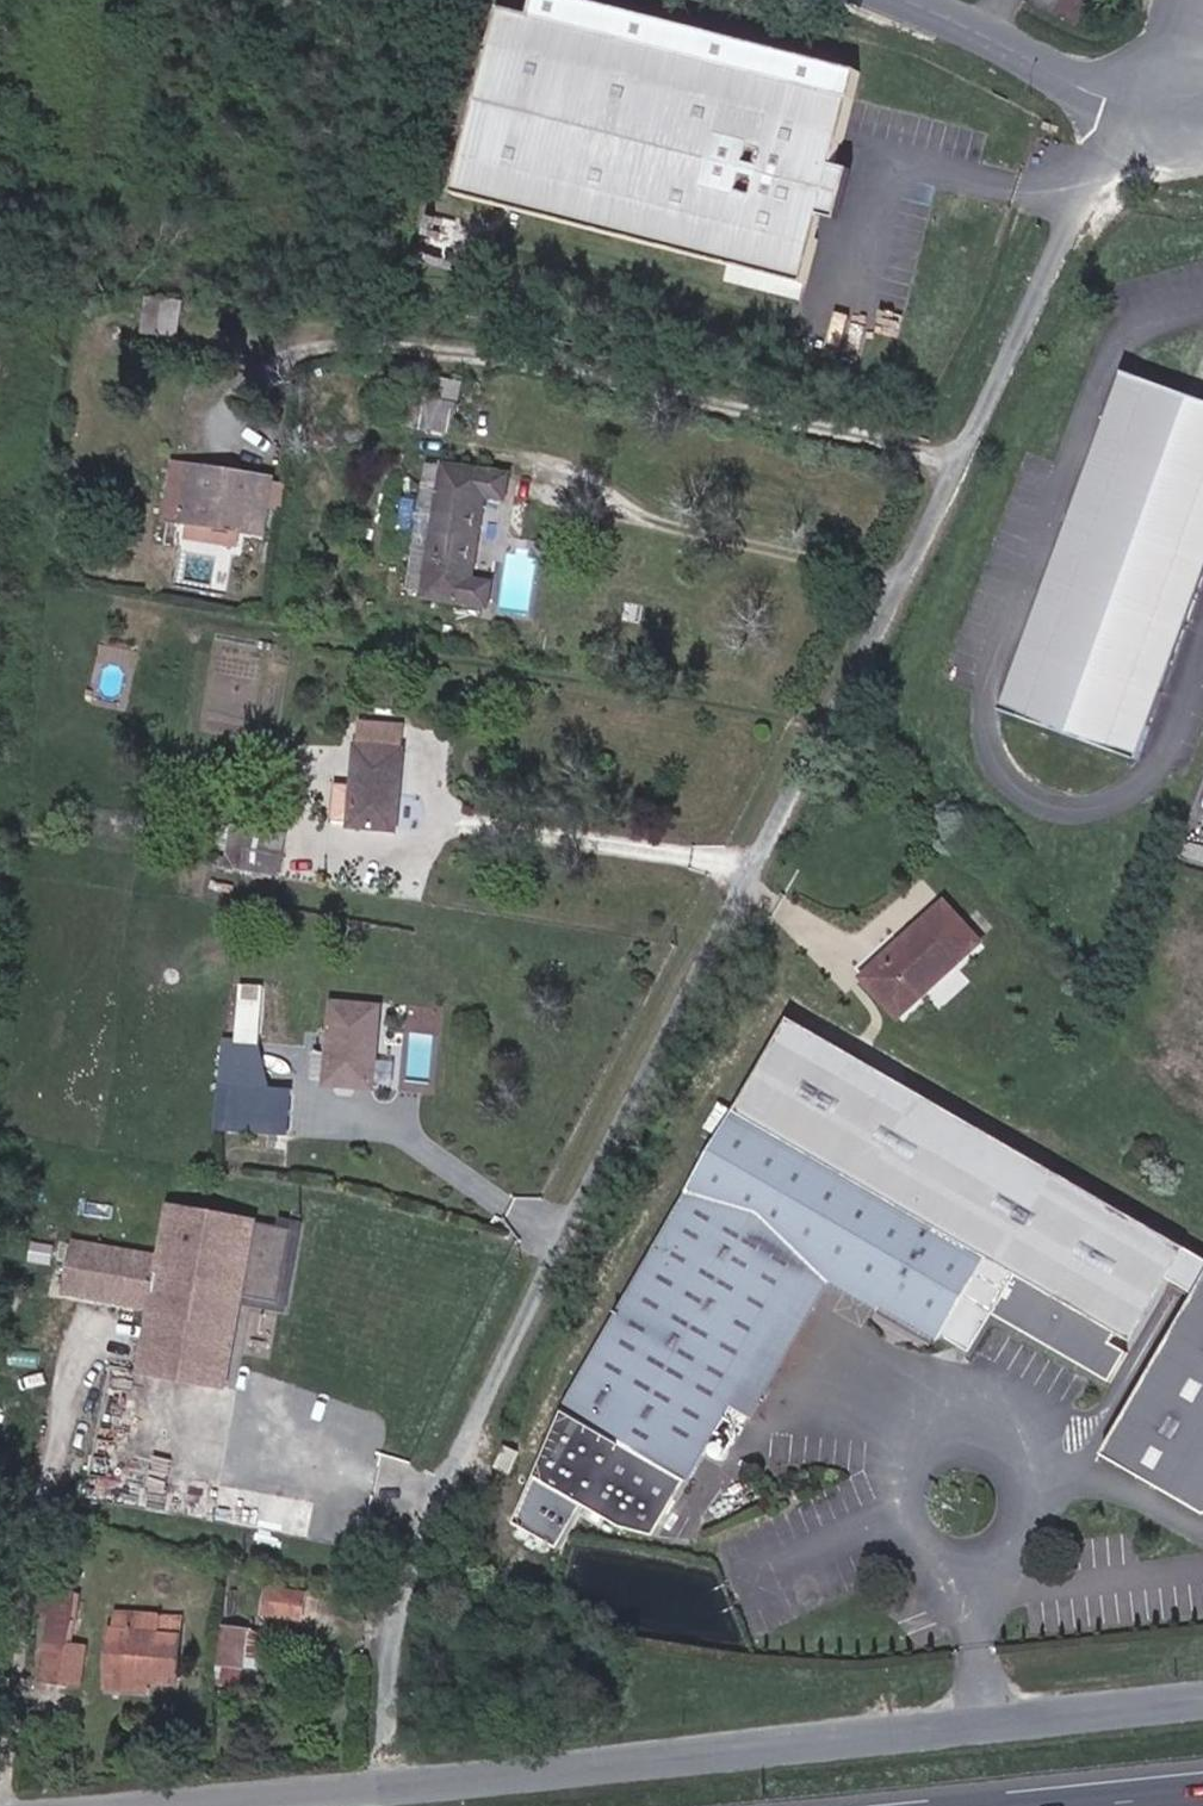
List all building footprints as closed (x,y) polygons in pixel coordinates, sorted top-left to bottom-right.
[(856,144),(861,146),(878,83),(600,0),(523,0),(478,163),(829,260),(848,190),(844,188),(856,144)] [(159,315),(163,300),(153,297),(145,327),(173,334),(176,320),(159,315)] [(1022,688),(1156,739),(1202,616),(1202,372),(1151,352),(1022,688)] [(289,450),(187,434),(182,466),(163,463),(160,486),(205,492),(249,498),(251,482),(268,484),(271,463),(287,465),(289,450)] [(471,588),(501,593),(526,460),(472,451),(451,574),(472,577),(471,588)] [(205,492),(202,507),(246,514),(249,498),(205,492)] [(366,810),(423,812),(428,724),(422,723),(423,699),(382,697),(380,723),(370,724),(366,810)] [(270,840),(302,846),(307,811),(249,801),(246,821),(271,826),(270,840)] [(889,942),(923,983),(1019,908),(984,866),(926,912),(906,928),(889,942)] [(898,917),(906,928),(926,912),(917,902),(898,917)] [(280,1012),(281,1004),(283,987),(283,975),(266,974),(263,1010),(280,1012)] [(346,1070),(398,1074),(402,992),(353,991),(349,1031),(337,1032),(336,1057),(347,1058),(346,1070)] [(754,1106),(735,1140),(581,1404),(551,1471),(629,1534),(664,1534),(749,1387),(819,1262),(841,1275),(949,1337),(952,1330),(969,1340),(1017,1254),(1151,1332),(1185,1274),(1202,1285),(1202,1240),(810,1011),(754,1106)] [(314,1088),(315,1069),(289,1068),(288,1086),(314,1088)] [(313,1107),(314,1088),(288,1086),(269,1085),(268,1105),(313,1107)] [(239,1121),(255,1122),(257,1099),(241,1097),(239,1121)] [(735,1140),(754,1106),(746,1101),(727,1135),(735,1140)] [(255,1376),(270,1285),(308,1291),(320,1217),(197,1197),(189,1249),(103,1235),(95,1285),(181,1298),(171,1363),(255,1376)] [(769,1398),(841,1275),(819,1262),(749,1387),(769,1398)] [(1119,1450),(1202,1499),(1202,1305),(1119,1450)] [(76,1656),(111,1658),(113,1620),(101,1620),(102,1569),(79,1570),(76,1656)] [(272,1636),(287,1635),(287,1598),(257,1588),(256,1596),(256,1613),(261,1612),(261,1629),(273,1630),(272,1636)] [(187,1658),(208,1659),(209,1612),(187,1611),(187,1596),(143,1595),(142,1658),(187,1658)] [(271,1656),(272,1636),(273,1630),(261,1629),(261,1612),(256,1613),(256,1596),(240,1596),(238,1657),(271,1656)] [(142,1670),(187,1671),(187,1658),(142,1658),(142,1670)]
